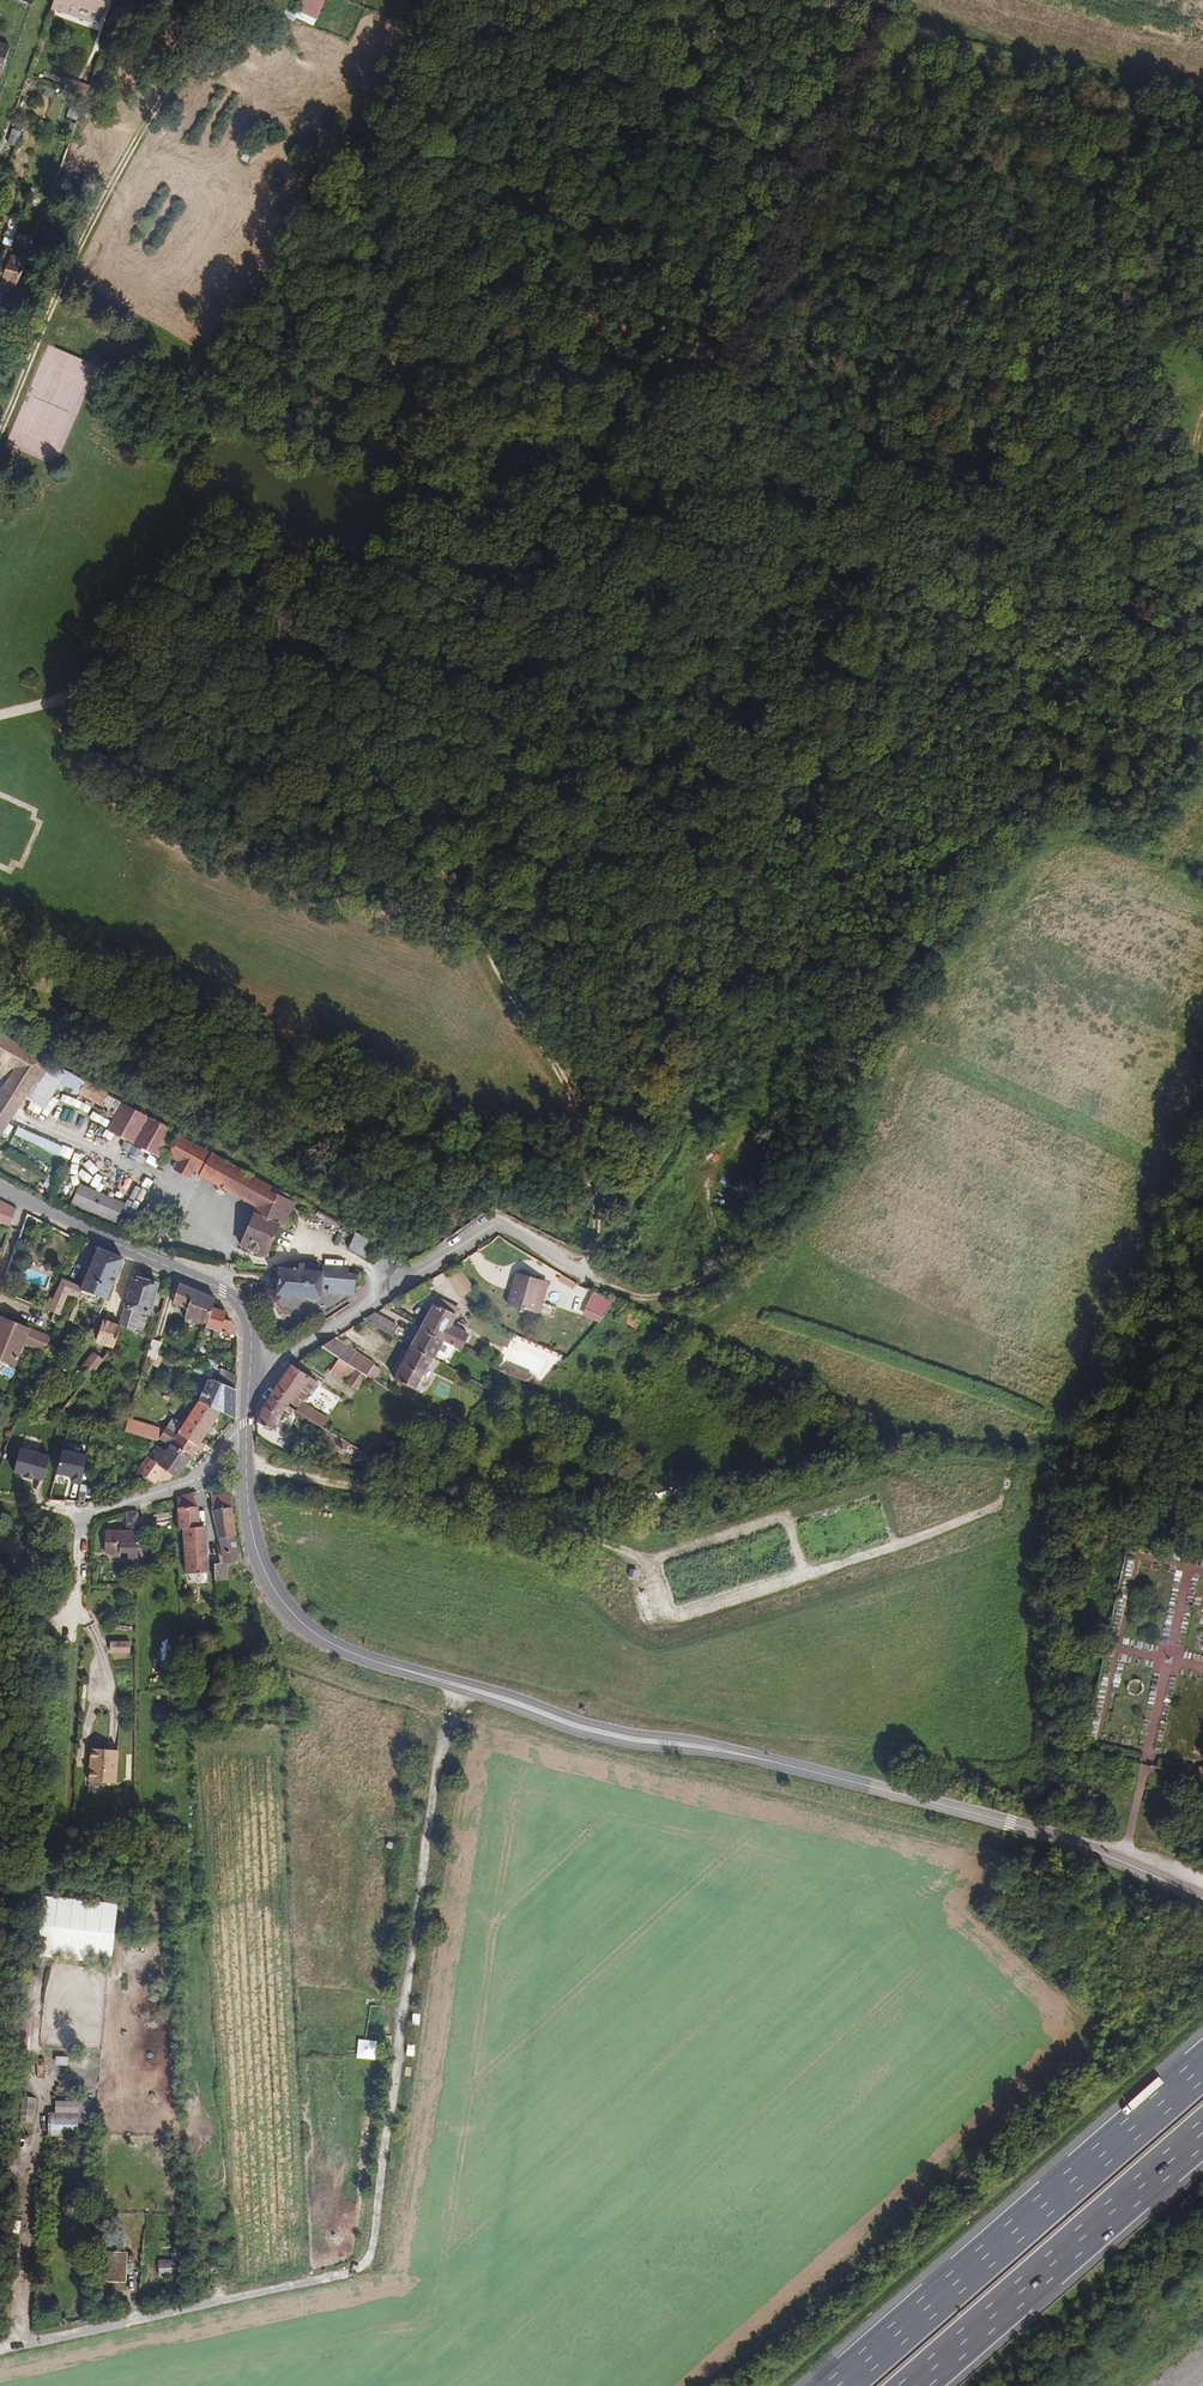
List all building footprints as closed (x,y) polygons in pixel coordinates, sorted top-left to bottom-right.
[(50,10),(64,15),(70,0),(54,0),(50,10)] [(101,0),(70,0),(64,15),(92,25),(101,0)] [(92,25),(98,27),(108,0),(101,0),(92,25)] [(294,18),(315,27),(326,0),(302,0),(294,18)] [(9,46),(0,43),(0,70),(9,46)] [(90,85),(68,76),(63,88),(85,97),(90,85)] [(54,88),(47,86),(44,95),(52,97),(54,88)] [(128,131),(121,150),(128,152),(135,134),(128,131)] [(14,144),(17,136),(12,134),(8,142),(14,144)] [(162,138),(151,134),(147,145),(157,149),(162,138)] [(249,141),(242,159),(250,162),(257,144),(249,141)] [(36,186),(31,184),(28,192),(33,194),(36,186)] [(17,289),(27,261),(14,256),(10,264),(3,284),(17,289)] [(3,284),(10,264),(0,260),(0,283),(3,284)] [(208,314),(197,309),(195,316),(206,320),(208,314)] [(2,1069),(0,1071),(0,1080),(5,1084),(0,1092),(0,1101),(15,1111),(22,1100),(44,1064),(0,1040),(0,1067),(2,1069)] [(84,1086),(44,1064),(22,1100),(41,1111),(56,1087),(76,1098),(84,1086)] [(106,1097),(84,1086),(76,1098),(99,1110),(106,1097)] [(6,1126),(11,1117),(15,1111),(0,1101),(0,1123),(6,1126)] [(107,1133),(134,1148),(149,1120),(121,1106),(109,1130),(107,1133)] [(29,1112),(26,1117),(34,1123),(37,1117),(29,1112)] [(164,1164),(167,1159),(180,1137),(149,1120),(134,1148),(164,1164)] [(109,1130),(92,1121),(84,1136),(101,1145),(107,1133),(109,1130)] [(64,1145),(18,1124),(13,1134),(59,1156),(48,1180),(59,1184),(74,1150),(64,1145)] [(195,1172),(200,1176),(214,1155),(180,1137),(167,1159),(179,1165),(175,1173),(189,1181),(195,1172)] [(214,1155),(200,1176),(247,1201),(249,1198),(260,1203),(268,1184),(214,1155)] [(151,1182),(143,1178),(132,1200),(140,1204),(151,1182)] [(258,1208),(240,1246),(265,1257),(279,1226),(284,1228),(295,1204),(273,1192),(275,1188),(268,1184),(260,1203),(258,1208)] [(125,1206),(77,1186),(69,1206),(117,1225),(125,1206)] [(247,1201),(258,1208),(260,1203),(249,1198),(247,1201)] [(0,1203),(0,1221),(13,1226),(19,1210),(0,1203)] [(368,1258),(375,1242),(356,1231),(349,1249),(368,1258)] [(69,1295),(101,1309),(121,1257),(99,1246),(82,1288),(62,1279),(55,1295),(50,1293),(46,1303),(43,1302),(41,1308),(60,1316),(69,1295)] [(308,1264),(307,1269),(315,1271),(317,1262),(308,1260),(308,1264)] [(301,1268),(282,1265),(277,1292),(318,1298),(321,1282),(328,1283),(352,1288),(354,1288),(358,1278),(350,1276),(324,1272),(315,1271),(307,1269),(301,1268)] [(324,1272),(350,1276),(351,1269),(325,1266),(324,1272)] [(458,1295),(471,1287),(460,1270),(446,1280),(458,1295)] [(119,1325),(134,1328),(138,1314),(144,1316),(145,1311),(149,1312),(159,1282),(136,1274),(119,1325)] [(508,1307),(535,1314),(545,1282),(517,1275),(508,1307)] [(545,1282),(535,1314),(540,1315),(548,1284),(545,1282)] [(352,1288),(328,1283),(327,1291),(351,1295),(352,1288)] [(431,1288),(426,1284),(403,1298),(407,1305),(410,1302),(413,1307),(429,1297),(426,1290),(431,1288)] [(213,1300),(176,1285),(171,1303),(183,1308),(182,1311),(187,1313),(185,1317),(207,1324),(213,1300)] [(601,1321),(620,1298),(594,1295),(583,1311),(601,1321)] [(213,1300),(207,1324),(206,1329),(216,1332),(214,1336),(220,1338),(221,1333),(234,1336),(230,1321),(222,1319),(224,1310),(219,1304),(213,1300)] [(449,1351),(458,1356),(466,1340),(450,1330),(457,1315),(436,1303),(418,1333),(440,1346),(449,1351)] [(648,1332),(652,1325),(628,1311),(621,1323),(641,1332),(642,1329),(648,1332)] [(375,1313),(365,1319),(388,1333),(394,1324),(375,1313)] [(44,1356),(50,1340),(16,1327),(15,1329),(11,1328),(12,1325),(0,1320),(0,1365),(13,1370),(22,1347),(44,1356)] [(94,1339),(114,1344),(119,1325),(100,1320),(94,1339)] [(408,1351),(430,1364),(440,1346),(418,1333),(408,1351)] [(342,1338),(325,1348),(335,1355),(353,1366),(363,1351),(342,1338)] [(152,1341),(148,1353),(156,1355),(160,1343),(152,1341)] [(368,1377),(372,1379),(381,1364),(363,1351),(353,1366),(368,1377)] [(412,1393),(430,1364),(408,1351),(391,1381),(412,1393)] [(79,1370),(88,1378),(103,1359),(94,1352),(79,1370)] [(353,1366),(335,1355),(328,1365),(344,1377),(347,1373),(352,1377),(348,1383),(358,1390),(368,1377),(353,1366)] [(147,1369),(142,1380),(154,1385),(155,1382),(153,1380),(158,1369),(149,1364),(147,1369)] [(267,1398),(289,1412),(301,1396),(302,1394),(313,1379),(293,1365),(267,1398)] [(215,1382),(235,1391),(235,1376),(215,1368),(215,1382)] [(208,1379),(196,1372),(194,1377),(206,1383),(208,1379)] [(515,1387),(519,1378),(508,1374),(499,1380),(504,1382),(515,1387)] [(515,1387),(529,1391),(530,1383),(519,1378),(515,1387)] [(302,1394),(308,1398),(311,1400),(322,1385),(313,1379),(302,1394)] [(211,1380),(197,1404),(219,1414),(234,1420),(235,1391),(215,1382),(211,1380)] [(258,1410),(257,1424),(274,1431),(289,1412),(267,1398),(258,1410)] [(174,1418),(168,1430),(197,1446),(200,1442),(219,1414),(197,1404),(186,1425),(174,1418)] [(302,1408),(296,1417),(322,1432),(327,1435),(332,1426),(302,1408)] [(128,1434),(157,1443),(162,1442),(164,1437),(131,1425),(128,1434)] [(164,1437),(162,1442),(170,1447),(189,1458),(194,1450),(197,1446),(168,1430),(164,1437)] [(340,1459),(347,1448),(327,1435),(322,1432),(314,1444),(340,1459)] [(197,1446),(194,1450),(198,1453),(205,1444),(200,1442),(197,1446)] [(893,1460),(908,1456),(886,1444),(881,1454),(893,1460)] [(7,1447),(1,1473),(43,1482),(49,1456),(7,1447)] [(149,1460),(169,1480),(171,1481),(173,1475),(176,1477),(189,1458),(170,1447),(166,1453),(157,1448),(149,1460)] [(83,1456),(58,1450),(52,1476),(77,1482),(83,1456)] [(137,1474),(152,1486),(169,1480),(149,1460),(137,1474)] [(88,1485),(81,1484),(78,1494),(85,1495),(88,1485)] [(234,1536),(237,1536),(228,1492),(213,1495),(213,1513),(218,1538),(234,1536)] [(195,1503),(194,1493),(175,1496),(180,1531),(183,1531),(184,1541),(208,1538),(206,1524),(201,1525),(198,1503),(195,1503)] [(138,1530),(139,1509),(128,1511),(127,1530),(138,1530)] [(138,1562),(138,1530),(127,1530),(105,1530),(105,1552),(112,1552),(112,1555),(120,1555),(120,1552),(129,1552),(129,1562),(138,1562)] [(239,1560),(234,1536),(218,1538),(220,1546),(217,1546),(221,1564),(215,1565),(217,1577),(217,1581),(231,1579),(229,1562),(239,1560)] [(208,1572),(208,1538),(184,1541),(185,1573),(208,1572)] [(317,1615),(308,1608),(305,1611),(315,1618),(317,1615)] [(336,1630),(327,1624),(325,1629),(334,1634),(336,1630)] [(112,1642),(111,1652),(131,1652),(131,1642),(112,1642)] [(112,1750),(92,1749),(90,1782),(118,1783),(120,1751),(112,1750)] [(397,1769),(397,1759),(389,1759),(388,1769),(397,1769)] [(121,1902),(47,1893),(40,1959),(114,1967),(121,1902)] [(16,2003),(12,2056),(29,2057),(33,2004),(16,2003)] [(102,2064),(102,2056),(78,2054),(77,2062),(102,2064)] [(30,2095),(22,2095),(22,2109),(23,2109),(30,2109),(30,2095)] [(32,2112),(23,2109),(16,2134),(25,2136),(32,2112)] [(50,2111),(50,2137),(77,2138),(78,2111),(50,2111)] [(187,2260),(186,2243),(175,2243),(175,2261),(167,2261),(167,2276),(185,2276),(184,2261),(187,2260)] [(100,2251),(99,2277),(99,2283),(128,2284),(129,2252),(100,2251)]
